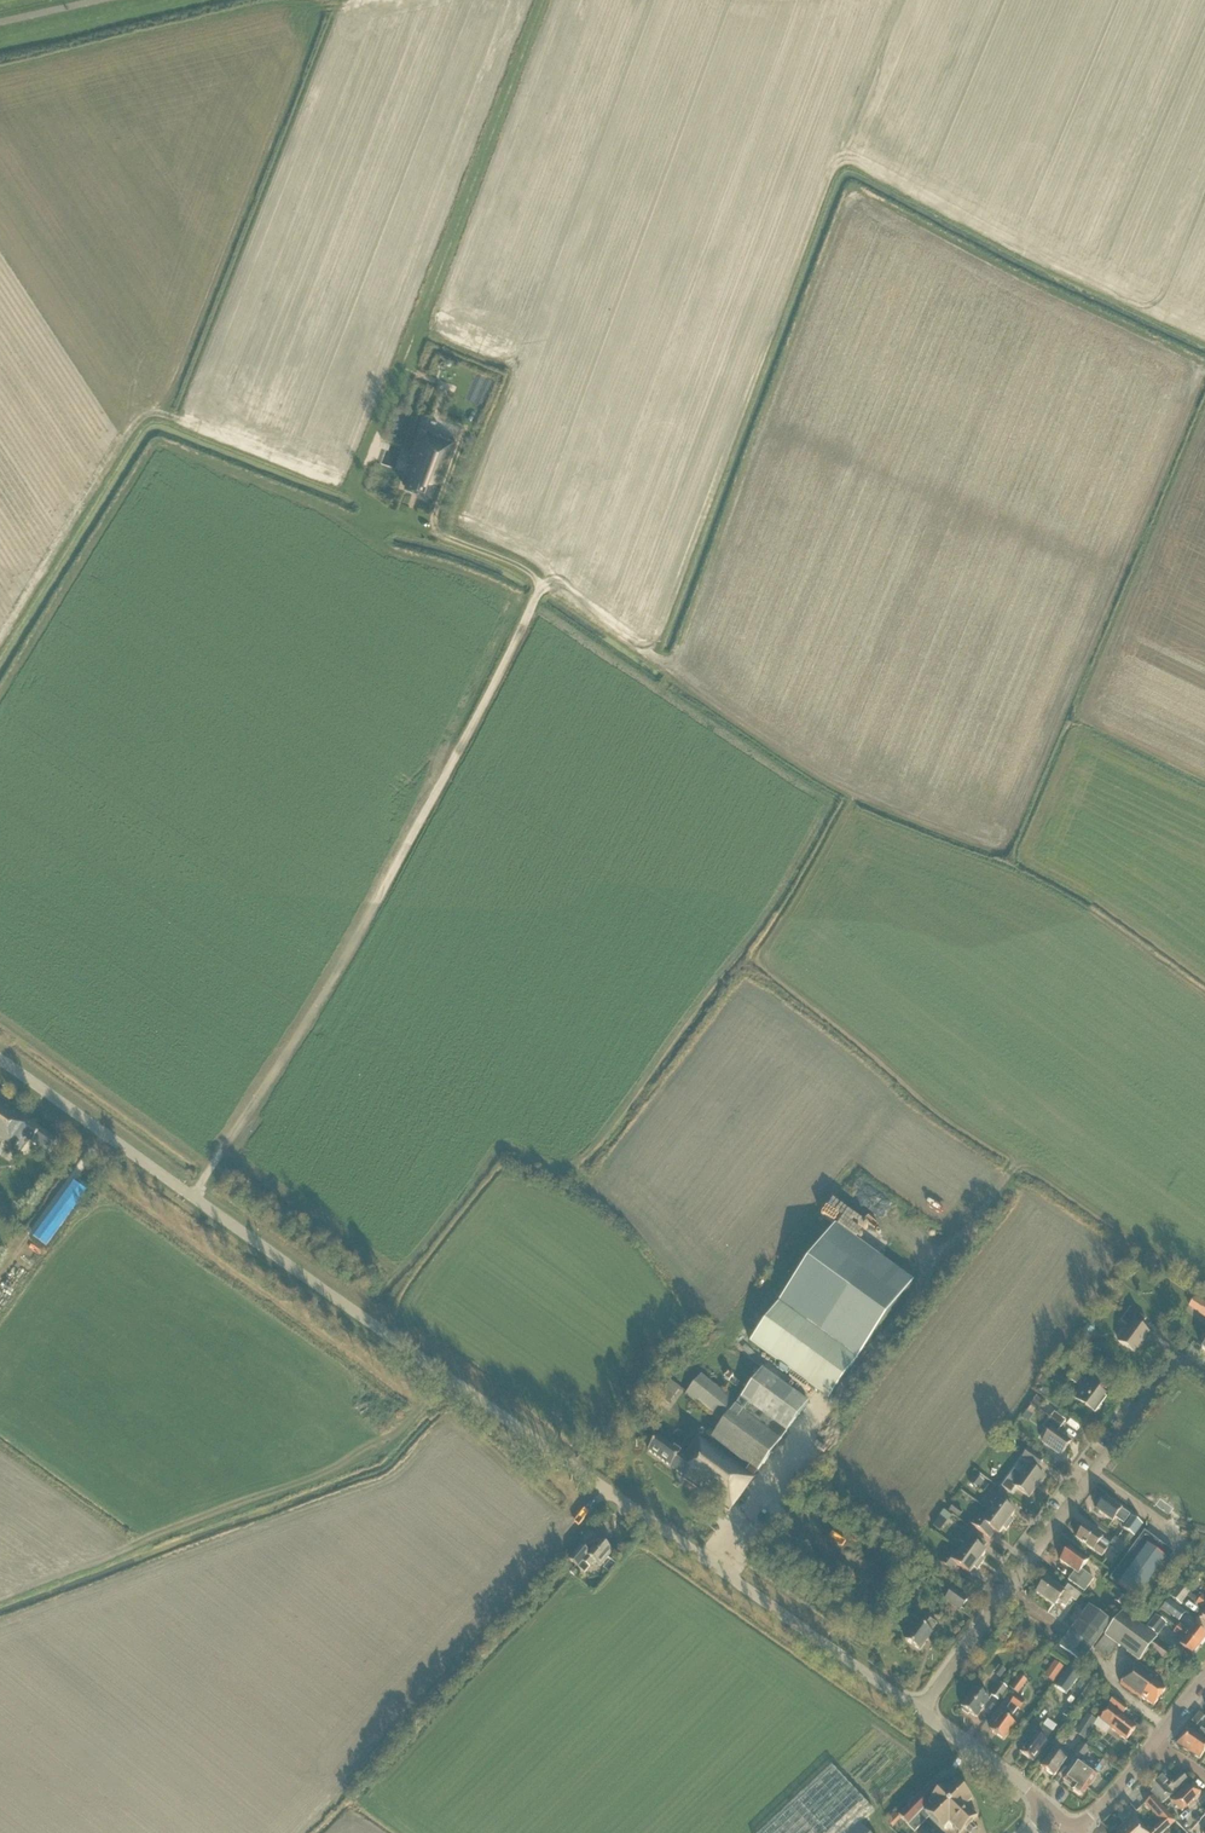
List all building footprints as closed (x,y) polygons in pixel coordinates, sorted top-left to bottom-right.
[(404,486),(432,495),(437,480),(442,481),(455,440),(421,429),(406,472),(409,473),(404,486)] [(13,1164),(29,1141),(49,1155),(59,1142),(25,1118),(27,1116),(0,1097),(0,1155),(13,1164)] [(829,1325),(870,1268),(828,1237),(787,1294),(829,1325)] [(1134,1270),(1138,1265),(1134,1262),(1130,1267),(1131,1268),(1134,1270)] [(749,1342),(827,1399),(905,1293),(870,1268),(829,1325),(822,1335),(777,1303),(749,1342)] [(1132,1279),(1137,1272),(1134,1270),(1131,1268),(1126,1275),(1132,1279)] [(1195,1298),(1190,1306),(1204,1317),(1204,1305),(1195,1298)] [(1119,1343),(1135,1355),(1150,1335),(1140,1328),(1146,1320),(1131,1309),(1121,1322),(1129,1328),(1119,1343)] [(1095,1331),(1094,1327),(1092,1324),(1088,1325),(1084,1329),(1084,1333),(1087,1336),(1091,1335),(1095,1331)] [(1072,1359),(1064,1353),(1057,1363),(1065,1368),(1072,1359)] [(1080,1368),(1070,1380),(1080,1388),(1072,1398),(1092,1413),(1105,1397),(1087,1384),(1092,1377),(1080,1368)] [(760,1369),(753,1381),(737,1404),(701,1376),(686,1395),(723,1423),(712,1438),(750,1466),(747,1471),(699,1436),(685,1456),(681,1453),(682,1451),(677,1447),(675,1449),(658,1437),(648,1451),(686,1477),(683,1480),(729,1513),(780,1440),(807,1403),(760,1369)] [(666,1388),(676,1395),(680,1388),(670,1381),(666,1388)] [(1043,1397),(1048,1389),(1042,1384),(1036,1392),(1043,1397)] [(1041,1400),(1036,1397),(1031,1404),(1036,1407),(1041,1400)] [(1043,1443),(1061,1456),(1071,1443),(1058,1433),(1066,1422),(1054,1413),(1043,1428),(1050,1433),(1043,1443)] [(1039,1486),(1045,1479),(1036,1472),(1043,1461),(1028,1450),(1022,1460),(1030,1465),(1014,1487),(1029,1498),(1038,1485),(1039,1486)] [(982,1480),(976,1476),(969,1484),(975,1488),(982,1480)] [(994,1507),(990,1513),(1010,1527),(1013,1522),(1010,1520),(1015,1514),(1002,1504),(1006,1498),(994,1489),(985,1500),(994,1507)] [(1172,1510),(1174,1508),(1160,1498),(1155,1505),(1169,1515),(1172,1510)] [(1097,1511),(1113,1522),(1115,1520),(1123,1525),(1129,1516),(1105,1499),(1097,1511)] [(963,1513),(954,1506),(949,1512),(959,1519),(963,1513)] [(951,1517),(944,1511),(940,1516),(947,1522),(951,1517)] [(1010,1527),(990,1513),(986,1518),(977,1512),(969,1523),(991,1539),(996,1533),(999,1536),(1003,1529),(1006,1531),(1010,1527)] [(1143,1525),(1132,1518),(1123,1529),(1130,1534),(1134,1537),(1143,1525)] [(1110,1545),(1102,1539),(1085,1527),(1076,1539),(1093,1552),(1094,1551),(1102,1557),(1111,1545),(1110,1545)] [(966,1546),(961,1552),(980,1566),(984,1562),(981,1560),(986,1553),(973,1544),(977,1538),(965,1529),(957,1540),(966,1546)] [(1174,1554),(1144,1532),(1136,1544),(1110,1579),(1119,1586),(1137,1599),(1165,1560),(1168,1562),(1174,1554)] [(1129,1544),(1134,1537),(1130,1534),(1125,1541),(1129,1544)] [(1111,1545),(1123,1554),(1127,1547),(1115,1538),(1110,1545),(1111,1545)] [(600,1541),(590,1553),(581,1546),(569,1561),(585,1574),(595,1563),(600,1567),(613,1552),(600,1541)] [(1081,1571),(1088,1561),(1070,1548),(1060,1561),(1075,1572),(1069,1581),(1085,1592),(1094,1580),(1081,1571)] [(977,1571),(980,1566),(961,1552),(957,1558),(948,1551),(940,1562),(952,1572),(957,1566),(970,1575),(975,1569),(977,1571)] [(578,1579),(581,1576),(573,1569),(570,1572),(578,1579)] [(1046,1580),(1037,1594),(1054,1607),(1059,1601),(1066,1606),(1071,1599),(1076,1602),(1081,1596),(1068,1587),(1064,1593),(1046,1580)] [(1171,1598),(1181,1605),(1190,1594),(1180,1586),(1171,1598)] [(945,1600),(960,1611),(969,1600),(953,1588),(945,1600)] [(1121,1606),(1126,1599),(1120,1595),(1115,1602),(1121,1606)] [(1162,1609),(1179,1622),(1185,1614),(1168,1600),(1162,1609)] [(1199,1601),(1197,1604),(1204,1611),(1204,1605),(1199,1601)] [(1089,1607),(1059,1648),(1081,1664),(1111,1623),(1089,1607)] [(1122,1613),(1105,1636),(1095,1650),(1108,1660),(1118,1646),(1140,1662),(1148,1652),(1162,1662),(1170,1651),(1156,1641),(1157,1639),(1122,1613)] [(1146,1627),(1158,1637),(1167,1625),(1156,1615),(1146,1627)] [(905,1641),(920,1651),(933,1634),(931,1633),(937,1625),(930,1620),(924,1628),(918,1623),(905,1641)] [(999,1632),(1008,1639),(1012,1633),(1003,1626),(999,1632)] [(1177,1629),(1199,1647),(1204,1640),(1204,1636),(1195,1628),(1190,1634),(1180,1626),(1177,1629)] [(1199,1647),(1177,1629),(1174,1633),(1185,1641),(1180,1647),(1192,1656),(1199,1647)] [(1056,1678),(1063,1668),(1055,1662),(1048,1673),(1056,1678)] [(1142,1698),(1153,1707),(1166,1690),(1155,1682),(1157,1678),(1136,1663),(1120,1685),(1141,1700),(1142,1698)] [(1056,1688),(1067,1696),(1082,1675),(1070,1667),(1056,1688)] [(996,1672),(1002,1677),(1005,1672),(1000,1668),(996,1672)] [(1010,1689),(1018,1694),(1020,1691),(1021,1691),(1027,1682),(1020,1676),(1010,1689)] [(991,1696),(1000,1703),(1010,1691),(1001,1684),(991,1696)] [(989,1700),(975,1689),(961,1708),(963,1709),(962,1711),(968,1715),(969,1714),(976,1719),(989,1700)] [(991,1731),(1004,1741),(1015,1725),(1009,1721),(1018,1709),(1020,1710),(1025,1703),(1016,1697),(991,1731)] [(1128,1709),(1115,1699),(1109,1706),(1111,1707),(1100,1720),(1126,1741),(1136,1728),(1122,1717),(1128,1709)] [(1070,1720),(1075,1713),(1068,1708),(1063,1715),(1070,1720)] [(1084,1722),(1092,1727),(1096,1721),(1087,1716),(1084,1722)] [(1021,1753),(1033,1762),(1047,1742),(1046,1741),(1056,1727),(1047,1720),(1043,1726),(1044,1726),(1037,1735),(1035,1733),(1021,1753)] [(1200,1760),(1204,1751),(1204,1739),(1198,1735),(1187,1728),(1176,1745),(1200,1760)] [(1041,1768),(1054,1777),(1066,1760),(1061,1756),(1070,1743),(1063,1738),(1041,1768)] [(1082,1759),(1090,1749),(1081,1743),(1074,1754),(1082,1759)] [(1106,1764),(1099,1760),(1092,1769),(1099,1774),(1106,1764)] [(1074,1788),(1073,1791),(1082,1797),(1097,1776),(1088,1769),(1091,1764),(1087,1761),(1084,1766),(1077,1762),(1064,1781),(1074,1788)] [(831,1766),(760,1832),(867,1832),(860,1826),(874,1812),(831,1766)] [(944,1831),(955,1831),(956,1832),(964,1832),(966,1831),(968,1832),(972,1832),(976,1829),(972,1825),(978,1819),(973,1814),(972,1802),(973,1802),(955,1784),(955,1785),(954,1784),(953,1784),(952,1783),(953,1782),(943,1772),(899,1817),(914,1832),(929,1818),(943,1832),(944,1831)] [(1154,1797),(1153,1797),(1161,1805),(1188,1781),(1182,1774),(1170,1784),(1171,1785),(1168,1788),(1165,1784),(1167,1782),(1162,1776),(1149,1787),(1153,1792),(1151,1794),(1154,1797)] [(1201,1794),(1192,1785),(1189,1789),(1187,1786),(1171,1802),(1182,1813),(1201,1794)] [(1153,1797),(1145,1805),(1161,1822),(1149,1832),(1164,1832),(1176,1822),(1161,1805),(1153,1797)] [(1134,1818),(1118,1832),(1147,1832),(1134,1818)] [(1184,1831),(1184,1830),(1187,1827),(1189,1825),(1183,1819),(1181,1821),(1178,1824),(1184,1831)]
